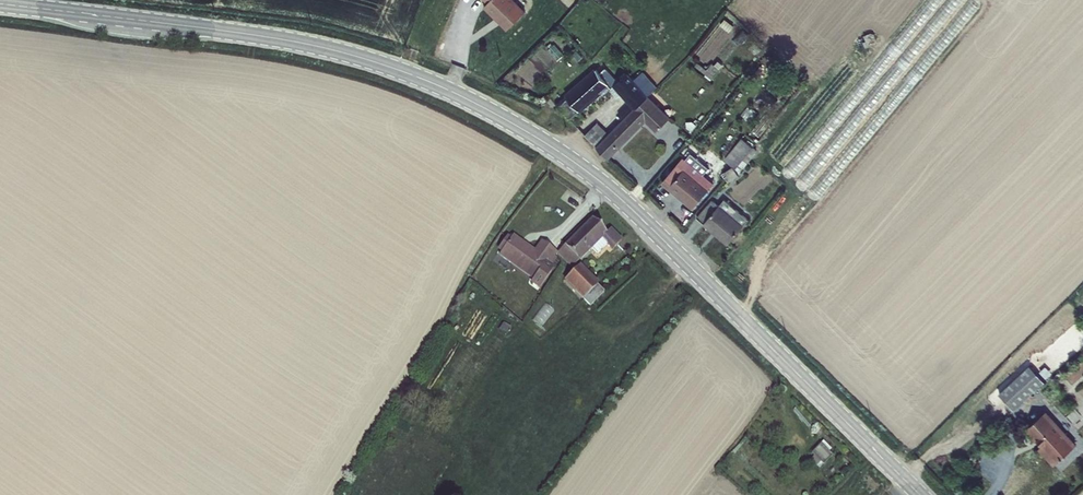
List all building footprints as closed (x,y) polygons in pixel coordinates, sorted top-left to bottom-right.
[(488,4),(484,8),(507,31),(526,12),(514,0),(484,0),(488,4)] [(735,26),(726,19),(721,25),(730,32),(735,26)] [(749,36),(742,30),(733,41),(740,47),(749,36)] [(866,42),(863,43),(866,48),(875,44),(877,41),(875,34),(871,33),(864,36),(866,42)] [(761,49),(755,43),(749,49),(756,55),(761,49)] [(564,55),(555,45),(549,50),(558,61),(564,55)] [(583,57),(577,51),(573,56),(579,62),(583,57)] [(719,61),(715,65),(720,69),(724,65),(719,61)] [(708,70),(698,63),(696,66),(706,75),(706,76),(711,81),(720,69),(715,65),(713,64),(708,70)] [(600,74),(596,68),(566,95),(567,96),(579,111),(581,113),(602,95),(604,96),(610,91),(612,89),(612,88),(600,74)] [(600,74),(612,88),(614,87),(619,82),(607,68),(600,74)] [(644,71),(635,80),(649,95),(658,87),(644,71)] [(622,96),(635,109),(650,96),(649,95),(635,80),(629,73),(619,82),(614,87),(622,96)] [(612,89),(610,91),(615,96),(618,99),(622,96),(614,87),(612,88),(612,89)] [(579,111),(567,96),(556,104),(569,120),(579,111)] [(609,134),(597,147),(610,160),(647,122),(657,133),(672,117),(650,96),(635,109),(609,134)] [(692,132),(698,126),(693,122),(687,122),(687,123),(687,128),(692,132)] [(597,147),(609,134),(598,123),(586,135),(597,147)] [(734,167),(737,169),(754,147),(743,139),(726,160),(734,167)] [(754,147),(737,169),(736,170),(738,173),(740,176),(743,174),(741,172),(749,164),(748,163),(758,151),(754,147)] [(684,158),(662,184),(694,210),(713,184),(684,158)] [(736,170),(734,167),(726,172),(732,181),(740,176),(738,173),(736,170)] [(732,181),(726,172),(722,175),(725,179),(726,178),(729,183),(732,181)] [(713,198),(698,217),(728,242),(750,216),(727,198),(721,205),(713,198)] [(579,261),(580,262),(593,249),(603,239),(608,245),(607,246),(612,251),(622,240),(611,228),(607,233),(592,218),(565,246),(565,247),(579,261)] [(499,256),(532,280),(530,283),(539,291),(554,269),(551,267),(557,259),(555,257),(557,254),(558,253),(541,241),(534,250),(514,235),(511,239),(501,253),(499,256)] [(497,250),(501,253),(511,239),(508,236),(497,250)] [(603,239),(593,249),(598,254),(607,246),(608,245),(603,239)] [(579,261),(565,247),(558,253),(557,254),(571,269),(579,261)] [(580,265),(564,282),(583,301),(597,287),(599,285),(580,265)] [(597,287),(583,301),(590,307),(604,294),(597,287)] [(511,327),(503,323),(499,330),(507,335),(511,327)] [(1031,366),(1000,394),(1014,411),(1045,383),(1031,366)] [(1047,412),(1026,431),(1036,443),(1038,442),(1043,447),(1039,451),(1054,467),(1077,446),(1047,412)] [(823,442),(820,444),(829,452),(831,450),(823,442)] [(820,444),(811,454),(814,456),(823,465),(833,456),(829,452),(820,444)] [(823,465),(814,456),(810,460),(819,469),(823,465)]
